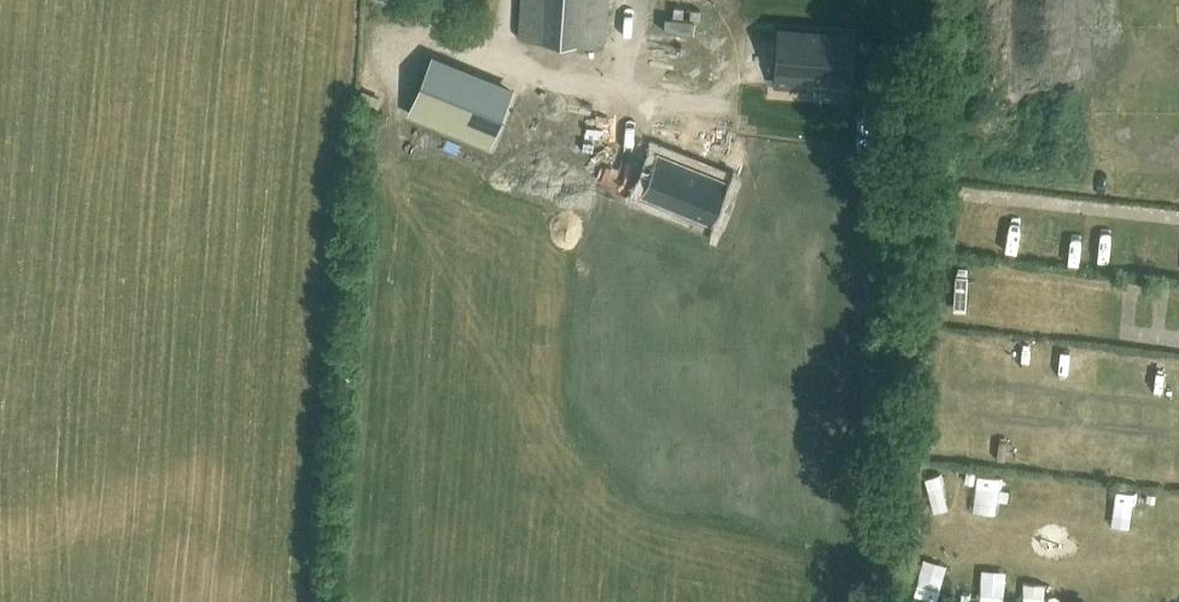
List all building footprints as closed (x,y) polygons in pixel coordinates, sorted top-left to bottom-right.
[(518,38),(574,42),(574,44),(602,46),(606,0),(520,0),(518,38)] [(704,83),(714,0),(651,0),(642,75),(704,83)] [(847,74),(848,32),(816,31),(779,30),(778,72),(813,73),(847,74)] [(590,95),(489,85),(486,116),(585,126),(585,129),(606,131),(609,107),(589,105),(590,95)] [(655,162),(639,203),(711,231),(727,191),(655,162)] [(395,349),(394,319),(383,320),(385,349),(395,349)] [(793,432),(793,419),(770,420),(771,433),(793,432)] [(765,437),(763,449),(785,452),(786,440),(765,437)] [(1048,544),(1048,559),(1073,558),(1072,543),(1048,544)]
